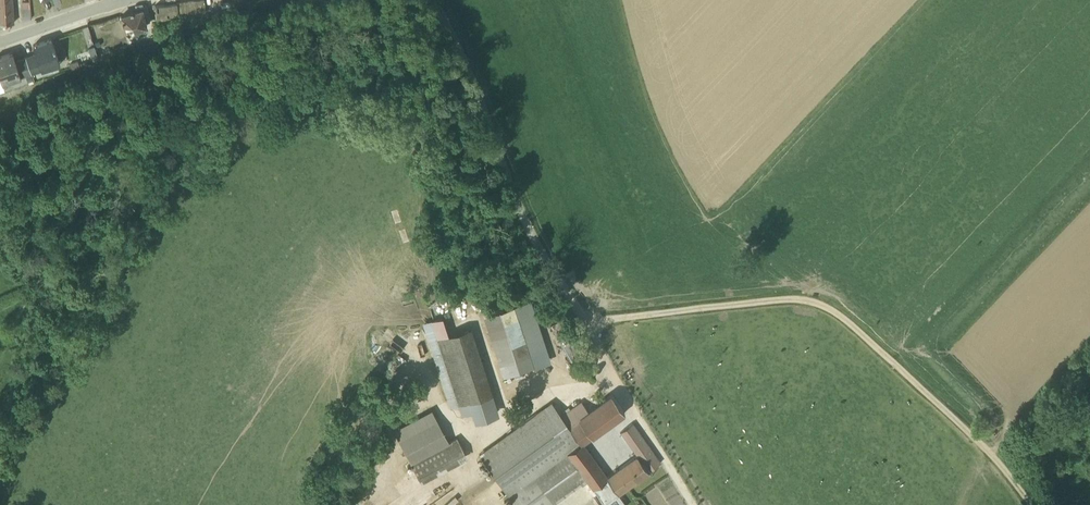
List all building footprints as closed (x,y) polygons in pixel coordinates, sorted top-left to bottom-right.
[(13,22),(12,0),(0,0),(0,23),(13,22)] [(155,21),(205,16),(203,0),(178,0),(154,3),(155,21)] [(31,6),(23,7),(23,17),(31,17),(31,6)] [(141,7),(121,14),(123,23),(130,21),(132,28),(147,24),(141,7)] [(130,21),(123,23),(125,30),(132,28),(130,21)] [(148,39),(146,32),(136,36),(138,42),(148,39)] [(59,63),(50,38),(32,44),(34,50),(36,51),(35,54),(33,54),(25,56),(31,73),(59,63)] [(94,44),(88,46),(93,58),(98,56),(94,44)] [(0,56),(0,91),(4,90),(2,83),(31,73),(25,56),(18,59),(16,62),(12,60),(13,57),(12,52),(0,56)] [(69,61),(71,66),(79,63),(77,58),(69,61)] [(503,372),(533,362),(513,302),(483,312),(503,372)] [(474,419),(499,411),(470,324),(448,331),(441,313),(421,320),(450,405),(459,402),(463,412),(471,409),(474,419)] [(618,428),(634,452),(607,472),(583,440),(624,410),(610,391),(587,406),(580,397),(559,411),(550,397),(477,449),(511,497),(508,499),(512,504),(547,504),(580,481),(586,489),(587,488),(590,491),(591,491),(595,489),(604,499),(648,468),(659,460),(630,419),(618,428)] [(431,406),(392,426),(420,479),(467,454),(456,434),(448,437),(431,406)]
